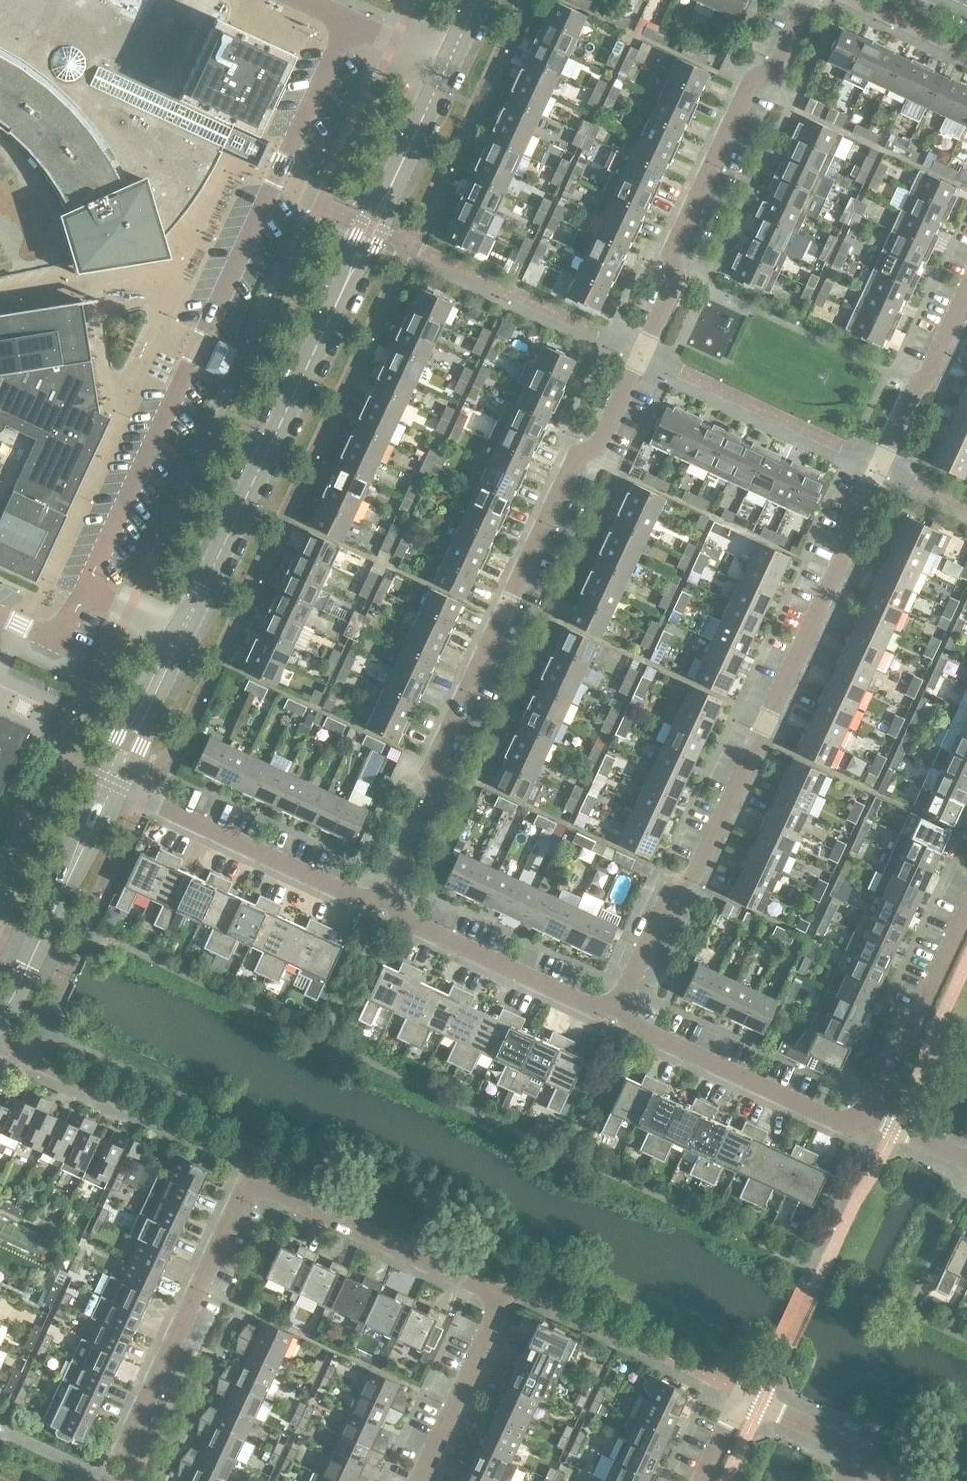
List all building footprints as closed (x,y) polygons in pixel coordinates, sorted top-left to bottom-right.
[(225,0),(0,0),(0,277),(72,261),(75,270),(74,270),(75,274),(79,273),(78,272),(90,270),(90,271),(93,271),(93,270),(105,268),(105,269),(108,268),(120,266),(123,266),(123,265),(135,263),(135,264),(138,263),(149,261),(168,258),(158,218),(158,217),(163,216),(167,228),(167,227),(170,230),(173,226),(176,223),(179,219),(182,216),(184,212),(187,209),(190,205),(192,201),(195,198),(198,194),(200,190),(202,187),(205,183),(207,179),(208,178),(207,178),(207,177),(207,176),(216,159),(217,160),(222,151),(221,150),(227,137),(233,123),(235,124),(258,135),(296,54),(272,44),(269,43),(270,42),(268,41),(267,42),(243,31),(244,30),(241,29),(241,30),(225,22),(230,13),(230,12),(230,11),(230,10),(230,9),(230,8),(230,7),(230,6),(230,5),(229,4),(229,3),(228,3),(228,2),(227,1),(226,0),(225,0)] [(555,0),(545,21),(576,35),(586,15),(555,0)] [(590,0),(577,0),(575,3),(587,9),(591,1),(590,0)] [(720,0),(697,0),(716,9),(720,0)] [(716,9),(736,18),(742,7),(744,8),(748,0),(720,0),(716,9)] [(615,21),(618,13),(606,8),(603,16),(615,21)] [(630,19),(618,13),(615,21),(626,27),(630,19)] [(567,55),(576,35),(545,21),(541,29),(539,28),(534,39),(567,55)] [(641,33),(653,39),(657,31),(644,25),(641,33)] [(848,70),(862,38),(842,29),(836,40),(834,39),(830,48),(832,49),(827,60),(848,70)] [(669,37),(657,31),(653,39),(666,45),(669,37)] [(867,79),(883,45),(872,40),(870,42),(862,38),(848,70),(867,79)] [(558,75),(567,55),(534,39),(528,51),(531,52),(527,60),(558,75)] [(625,43),(618,40),(617,40),(611,52),(619,55),(625,43)] [(693,58),(697,50),(685,44),(681,52),(693,58)] [(887,88),(901,57),(893,53),(894,50),(883,45),(867,79),(887,88)] [(638,50),(637,49),(630,46),(625,58),(633,61),(638,50)] [(709,55),(697,50),(693,58),(705,63),(709,55)] [(614,67),(619,55),(611,52),(606,64),(614,67)] [(677,57),(667,78),(699,93),(708,72),(677,57)] [(906,97),(922,63),(911,58),(910,61),(901,57),(887,88),(906,97)] [(627,73),(633,61),(625,58),(619,70),(627,73)] [(549,94),(558,75),(527,60),(523,68),(520,67),(515,79),(549,94)] [(926,106),(940,75),(932,71),(933,69),(922,63),(906,97),(926,106)] [(945,115),(961,82),(950,76),(949,79),(940,75),(926,106),(945,115)] [(695,101),(699,93),(667,78),(658,97),(692,113),(697,102),(695,101)] [(540,114),(549,94),(515,79),(510,90),(512,91),(509,99),(540,114)] [(599,79),(593,91),(601,95),(607,83),(599,79)] [(966,120),(966,84),(961,82),(945,115),(965,125),(966,120)] [(612,85),(606,97),(614,101),(620,89),(612,85)] [(596,107),(601,95),(593,91),(587,103),(596,107)] [(609,113),(614,101),(606,97),(601,109),(609,113)] [(687,124),(692,113),(658,97),(649,117),(680,132),(684,123),(687,124)] [(823,104),(810,98),(804,110),(818,116),(823,104)] [(531,134),(540,114),(509,99),(505,108),(502,106),(497,118),(531,134)] [(825,119),(833,123),(838,111),(830,107),(825,119)] [(842,126),(847,115),(838,111),(833,123),(841,127),(842,126)] [(677,140),(680,132),(649,117),(640,137),(674,152),(679,141),(677,140)] [(843,134),(806,117),(803,124),(798,122),(792,136),(833,155),(843,134)] [(521,154),(531,134),(497,118),(492,129),(494,131),(490,139),(521,154)] [(585,135),(591,123),(583,119),(577,131),(585,135)] [(599,127),(594,125),(591,123),(585,135),(594,139),(599,127)] [(864,137),(868,129),(856,124),(852,132),(864,137)] [(879,135),(868,129),(864,137),(876,143),(879,135)] [(580,147),(585,135),(577,131),(572,143),(580,147)] [(588,151),(594,139),(585,135),(580,147),(588,151)] [(833,155),(792,136),(785,150),(790,152),(787,157),(824,174),(833,155)] [(668,164),(674,152),(640,137),(631,156),(662,171),(666,162),(668,164)] [(512,173),(521,154),(490,139),(486,147),(484,146),(479,157),(512,173)] [(903,155),(907,147),(895,142),(891,150),(903,155)] [(919,153),(907,147),(903,155),(915,161),(919,153)] [(936,155),(935,159),(946,164),(951,154),(940,148),(936,155)] [(658,179),(662,171),(631,156),(622,176),(655,192),(661,180),(658,179)] [(868,171),(874,159),(866,156),(860,168),(868,171)] [(503,193),(512,173),(479,157),(473,169),(476,170),(472,178),(503,193)] [(824,174),(787,157),(785,163),(780,161),(774,175),(815,194),(824,174)] [(562,158),(556,170),(564,174),(570,162),(562,158)] [(942,174),(946,166),(934,160),(930,168),(942,174)] [(879,162),(874,174),(882,178),(887,166),(879,162)] [(575,164),(570,176),(578,180),(583,168),(575,164)] [(958,171),(946,166),(942,174),(954,179),(958,171)] [(863,183),(868,171),(860,168),(855,179),(863,183)] [(954,179),(966,185),(966,171),(959,168),(958,171),(954,179)] [(559,185),(564,174),(556,170),(551,182),(559,185)] [(955,187),(919,170),(909,190),(950,210),(957,196),(952,193),(955,187)] [(876,190),(882,178),(874,174),(868,186),(876,190)] [(815,194),(774,175),(767,189),(772,191),(769,197),(806,214),(815,194)] [(572,192),(578,180),(570,176),(564,188),(572,192)] [(650,203),(655,192),(622,176),(612,196),(644,211),(648,202),(650,203)] [(494,212),(503,193),(472,178),(468,186),(466,185),(460,197),(494,212)] [(944,223),(950,210),(909,190),(900,210),(937,227),(939,221),(944,223)] [(640,219),(644,211),(612,196),(603,216),(637,231),(642,220),(640,219)] [(853,212),(858,200),(850,196),(845,208),(853,212)] [(485,232),(494,212),(460,197),(455,208),(458,209),(454,217),(485,232)] [(544,197),(538,209),(546,213),(552,201),(544,197)] [(806,214),(769,197),(767,202),(762,200),(755,214),(797,233),(806,214)] [(867,204),(858,200),(853,212),(861,216),(867,204)] [(557,203),(551,215),(559,219),(565,207),(557,203)] [(847,224),(853,212),(845,208),(839,220),(847,224)] [(540,225),(546,213),(538,209),(532,221),(540,225)] [(934,232),(937,227),(900,210),(891,229),(932,249),(939,235),(934,232)] [(856,228),(861,216),(853,212),(847,224),(856,228)] [(788,253),(797,233),(755,214),(749,228),(754,230),(751,236),(788,253)] [(554,231),(559,219),(551,215),(546,227),(554,231)] [(632,242),(637,231),(603,216),(594,235),(626,250),(629,241),(632,242)] [(475,252),(485,232),(454,217),(444,238),(455,243),(454,245),(463,249),(464,247),(475,252)] [(926,263),(932,249),(891,229),(882,249),(918,266),(921,260),(926,263)] [(832,249),(837,237),(829,234),(824,245),(832,249)] [(622,258),(626,250),(594,235),(585,255),(619,270),(624,259),(622,258)] [(528,252),(533,240),(525,236),(520,248),(528,252)] [(778,272),(788,253),(751,236),(748,242),(744,239),(737,253),(778,272)] [(851,244),(843,240),(838,252),(845,256),(851,244)] [(539,242),(533,254),(541,258),(547,246),(539,242)] [(826,261),(832,249),(824,245),(818,258),(826,261)] [(522,264),(528,252),(520,248),(514,260),(522,264)] [(916,272),(918,266),(882,249),(873,269),(914,288),(920,274),(916,272)] [(840,268),(845,256),(838,252),(832,264),(840,268)] [(769,293),(778,272),(737,253),(731,267),(735,269),(732,276),(744,281),(742,283),(752,288),(753,285),(769,293)] [(536,270),(541,258),(533,254),(528,266),(536,270)] [(614,282),(619,270),(585,255),(576,274),(607,289),(611,280),(614,282)] [(907,302),(914,288),(873,269),(863,288),(900,305),(903,300),(907,302)] [(813,289),(819,277),(811,273),(806,285),(813,289)] [(598,309),(607,289),(576,274),(566,295),(577,300),(576,302),(586,306),(587,304),(598,309)] [(825,279),(819,292),(827,295),(833,283),(825,279)] [(808,301),(813,289),(806,285),(800,297),(808,301)] [(443,323),(452,302),(441,297),(442,295),(433,291),(432,293),(421,288),(411,308),(443,323)] [(897,311),(900,305),(863,288),(854,308),(896,327),(902,313),(897,311)] [(818,314),(827,295),(819,292),(814,303),(810,310),(818,314)] [(82,303),(83,302),(82,300),(0,313),(0,431),(1,430),(2,429),(3,428),(3,427),(5,424),(37,438),(0,517),(0,564),(26,576),(28,577),(35,581),(39,573),(51,547),(52,547),(51,547),(52,546),(111,418),(110,417),(103,414),(99,412),(82,303)] [(434,343),(443,323),(411,308),(407,317),(405,316),(400,327),(434,343)] [(889,341),(896,327),(854,308),(845,328),(861,336),(860,338),(869,342),(870,340),(881,345),(885,339),(889,341)] [(485,343),(491,331),(497,317),(488,313),(482,327),(483,327),(477,339),(485,343)] [(424,362),(434,343),(400,327),(394,338),(397,339),(393,348),(424,362)] [(496,334),(491,345),(499,349),(504,337),(496,334)] [(480,355),(485,343),(477,339),(472,351),(480,355)] [(238,349),(235,347),(219,340),(205,369),(225,378),(238,349)] [(493,361),(499,349),(491,345),(485,357),(493,361)] [(543,345),(533,365),(565,380),(574,359),(563,354),(564,352),(555,348),(554,350),(543,345)] [(415,382),(424,362),(393,348),(389,356),(387,355),(381,366),(415,382)] [(561,388),(565,380),(533,365),(524,385),(558,401),(563,389),(561,388)] [(406,401),(415,382),(381,366),(376,377),(379,378),(375,387),(406,401)] [(467,382),(472,370),(465,366),(459,378),(467,382)] [(486,376),(479,373),(478,373),(473,385),(480,388),(486,376)] [(461,394),(467,382),(459,378),(454,390),(461,394)] [(475,400),(480,388),(473,385),(467,397),(475,400)] [(553,412),(558,401),(524,385),(515,405),(547,419),(551,411),(553,412)] [(959,403),(966,407),(966,385),(959,403)] [(397,421),(406,401),(375,387),(371,395),(368,394),(363,405),(397,421)] [(959,403),(949,423),(966,431),(966,407),(959,403)] [(388,441),(397,421),(363,405),(358,417),(360,418),(356,426),(388,441)] [(449,421),(454,409),(446,405),(441,417),(449,421)] [(543,428),(547,419),(515,405),(506,424),(540,440),(545,429),(543,428)] [(669,453),(688,412),(674,405),(672,410),(665,407),(660,418),(658,417),(654,426),(656,427),(648,444),(669,453)] [(460,412),(454,424),(462,427),(468,416),(460,412)] [(689,462),(706,426),(700,423),(702,418),(688,412),(669,453),(689,462)] [(443,433),(449,421),(441,417),(435,429),(443,433)] [(949,423),(940,443),(966,455),(966,431),(949,423)] [(457,439),(462,427),(454,424),(449,436),(457,439)] [(535,451),(540,440),(506,424),(497,444),(528,459),(532,450),(535,451)] [(708,471),(727,430),(713,424),(711,428),(706,426),(689,462),(708,471)] [(379,461),(388,441),(356,426),(352,435),(350,434),(345,445),(379,461)] [(728,481),(745,444),(739,441),(741,437),(727,430),(708,471),(728,481)] [(747,490),(767,448),(753,442),(750,447),(745,444),(728,481),(747,490)] [(966,468),(966,455),(940,443),(931,463),(963,478),(966,468)] [(524,467),(528,459),(497,444),(488,464),(521,479),(527,468),(524,467)] [(369,480),(379,461),(345,445),(340,456),(342,457),(338,466),(369,480)] [(433,462),(439,450),(430,446),(425,458),(433,462)] [(767,499),(784,462),(778,460),(781,455),(767,448),(747,490),(767,499)] [(447,454),(439,450),(433,462),(441,466),(447,454)] [(428,474),(433,462),(425,458),(419,470),(428,474)] [(786,508),(806,467),(792,460),(790,465),(784,462),(767,499),(786,508)] [(436,478),(441,466),(433,462),(428,474),(436,478)] [(516,491),(521,479),(488,464),(479,483),(510,498),(514,490),(516,491)] [(360,500),(369,480),(338,466),(334,474),(332,473),(326,484),(360,500)] [(820,473),(806,467),(786,508),(807,518),(815,501),(817,502),(821,493),(819,492),(824,481),(817,478),(820,473)] [(654,485),(658,477),(646,472),(642,480),(654,485)] [(670,483),(658,477),(654,485),(666,491),(670,483)] [(626,491),(621,502),(655,518),(665,497),(633,482),(629,492),(626,491)] [(506,506),(510,498),(479,483),(469,503),(503,519),(508,507),(506,506)] [(351,519),(360,500),(326,484),(321,495),(324,496),(320,505),(351,519)] [(410,484),(404,496),(412,500),(418,488),(410,484)] [(693,504),(697,496),(685,490),(681,498),(693,504)] [(431,494),(424,491),(423,491),(418,503),(426,506),(431,494)] [(407,512),(412,500),(404,496),(399,508),(407,512)] [(709,501),(697,496),(693,504),(705,509),(709,501)] [(646,537),(655,518),(621,502),(616,513),(618,514),(615,523),(646,537)] [(420,518),(426,506),(418,503),(412,514),(420,518)] [(498,530),(503,519),(469,503),(460,522),(492,537),(496,529),(498,530)] [(342,540),(351,519),(320,505),(310,525),(342,540)] [(732,522),(736,514),(724,508),(721,516),(732,522)] [(701,514),(700,515),(695,525),(703,529),(709,518),(701,514)] [(748,519),(736,514),(732,522),(744,527),(748,519)] [(906,516),(897,536),(929,551),(938,530),(906,516)] [(714,521),(709,531),(718,535),(723,525),(714,521)] [(488,546),(492,537),(460,522),(451,542),(485,558),(490,547),(488,546)] [(637,557),(646,537),(615,523),(611,531),(608,530),(603,541),(637,557)] [(391,524),(386,535),(394,539),(399,527),(391,524)] [(772,540),(775,532),(763,526),(760,534),(772,540)] [(938,573),(954,533),(941,528),(925,568),(938,573)] [(405,530),(400,542),(407,545),(413,534),(405,530)] [(339,545),(308,531),(298,551),(330,566),(339,545)] [(787,538),(775,532),(772,540),(783,545),(787,538)] [(388,551),(394,539),(386,535),(380,547),(388,551)] [(920,570),(929,551),(897,536),(888,555),(920,570)] [(628,577),(637,557),(603,541),(598,552),(600,553),(596,562),(628,577)] [(757,541),(748,561),(780,576),(789,556),(757,541)] [(402,557),(407,545),(400,542),(394,554),(402,557)] [(480,569),(485,558),(451,542),(442,562),(473,576),(477,568),(480,569)] [(687,542),(682,554),(690,558),(695,546),(687,542)] [(320,585),(330,566),(298,551),(294,560),(292,558),(287,570),(320,585)] [(700,551),(695,561),(704,565),(709,555),(700,551)] [(684,570),(690,558),(682,554),(676,566),(684,570)] [(910,590),(920,570),(888,555),(879,575),(910,590)] [(700,574),(704,565),(695,561),(691,570),(700,574)] [(771,596),(780,576),(748,561),(739,581),(771,596)] [(464,597),(473,576),(442,562),(432,582),(464,597)] [(619,596),(628,577),(596,562),(592,570),(590,569),(585,580),(619,596)] [(311,605),(320,585),(287,570),(281,581),(284,582),(280,590),(311,605)] [(372,586),(378,574),(370,570),(364,582),(372,586)] [(673,574),(664,593),(672,597),(681,577),(673,574)] [(901,609),(910,590),(879,575),(869,595),(901,609)] [(386,592),(391,580),(383,576),(378,588),(386,592)] [(610,616),(619,596),(585,580),(580,592),(582,593),(578,601),(610,616)] [(761,615),(771,596),(739,581),(730,601),(761,615)] [(367,598),(372,586),(364,582),(359,594),(367,598)] [(380,604),(386,592),(378,588),(372,600),(380,604)] [(461,602),(430,588),(420,608),(452,623),(461,602)] [(302,625),(311,605),(280,590),(276,599),(274,598),(268,609),(302,625)] [(681,590),(677,600),(686,604),(690,594),(681,590)] [(666,609),(672,597),(664,593),(658,605),(666,609)] [(892,629),(901,609),(869,595),(860,614),(892,629)] [(950,596),(945,606),(955,610),(959,600),(950,596)] [(677,624),(686,604),(677,600),(668,619),(677,624)] [(600,636),(610,616),(578,601),(568,622),(600,636)] [(752,635),(761,615),(730,601),(721,620),(752,635)] [(950,619),(955,610),(945,606),(941,615),(950,619)] [(448,631),(452,623),(420,608),(411,628),(445,643),(450,632),(448,631)] [(293,644),(302,625),(268,609),(263,620),(265,621),(261,629),(293,644)] [(357,626),(362,614),(354,611),(349,622),(357,626)] [(371,618),(362,614),(357,626),(365,630),(371,618)] [(883,649),(892,629),(860,614),(851,634),(883,649)] [(965,620),(959,617),(958,617),(951,632),(958,635),(965,620)] [(651,620),(646,632),(653,636),(659,624),(651,620)] [(743,655),(752,635),(721,620),(711,640),(743,655)] [(351,638),(357,626),(349,622),(343,634),(351,638)] [(360,642),(365,630),(357,626),(351,638),(360,642)] [(566,627),(556,647),(588,662),(598,642),(566,627)] [(440,655),(445,643),(411,628),(402,647),(434,662),(438,653),(440,655)] [(284,664),(293,644),(261,629),(258,638),(255,637),(250,648),(284,664)] [(672,634),(664,630),(663,630),(658,640),(667,644),(672,634)] [(648,648),(653,636),(646,632),(640,644),(648,648)] [(952,650),(958,635),(951,632),(944,646),(952,650)] [(874,668),(883,649),(851,634),(842,653),(874,668)] [(941,640),(940,639),(932,635),(927,645),(936,649),(941,640)] [(658,663),(667,644),(658,640),(649,659),(658,663)] [(734,674),(743,655),(711,640),(702,659),(734,674)] [(932,659),(936,649),(927,645),(923,654),(932,659)] [(430,670),(434,662),(402,647),(393,667),(427,683),(432,671),(430,670)] [(579,682),(588,662),(556,647),(552,656),(550,655),(545,666),(579,682)] [(274,684),(284,664),(250,648),(245,659),(247,660),(243,670),(274,684)] [(335,664),(341,652),(333,648),(328,660),(335,664)] [(865,688),(874,668),(842,653),(833,673),(865,688)] [(349,671),(355,659),(347,655),(341,667),(349,671)] [(947,659),(940,656),(933,671),(940,674),(947,659)] [(725,694),(734,674),(702,659),(693,679),(725,694)] [(335,664),(328,660),(322,672),(330,676),(335,664)] [(570,701),(579,682),(545,666),(540,677),(542,678),(538,687),(570,701)] [(344,682),(349,671),(341,667),(336,679),(344,682)] [(422,694),(427,683),(393,667),(384,686),(415,701),(419,693),(422,694)] [(629,667),(624,678),(632,682),(637,671),(629,667)] [(933,689),(940,674),(933,671),(926,685),(933,689)] [(856,707),(865,688),(833,673),(824,692),(856,707)] [(642,675),(637,685),(646,689),(651,679),(642,675)] [(913,675),(909,684),(918,688),(922,679),(913,675)] [(626,694),(632,682),(624,678),(618,691),(626,694)] [(254,693),(258,684),(248,679),(244,688),(254,693)] [(263,697),(267,689),(268,688),(258,684),(254,693),(263,697)] [(914,698),(918,688),(909,684),(905,694),(914,698)] [(642,698),(646,689),(637,685),(633,694),(642,698)] [(722,700),(690,685),(681,705),(713,720),(722,700)] [(411,709),(415,701),(384,686),(375,706),(409,722),(414,711),(411,709)] [(561,721),(570,701),(538,687),(534,695),(532,694),(527,705),(561,721)] [(317,704),(322,693),(314,689),(309,700),(317,704)] [(847,727),(856,707),(824,692),(815,712),(847,727)] [(323,707),(331,710),(336,699),(328,695),(323,707)] [(929,699),(921,696),(914,711),(922,714),(929,699)] [(293,711),(297,702),(288,697),(283,706),(293,711)] [(307,706),(297,702),(293,711),(302,715),(307,706)] [(552,740),(561,721),(527,705),(522,716),(524,717),(520,726),(552,740)] [(704,739),(713,720),(681,705),(672,725),(704,739)] [(403,733),(409,722),(375,706),(365,727),(397,741),(401,732),(403,733)] [(611,706),(606,718),(614,721),(619,710),(611,706)] [(959,707),(950,727),(966,735),(966,711),(959,707)] [(915,729),(922,714),(914,711),(908,725),(915,729)] [(837,746),(847,727),(815,712),(806,732),(837,746)] [(30,728),(0,714),(0,792),(30,728)] [(633,719),(624,715),(624,714),(619,724),(628,728),(633,719)] [(895,714),(891,723),(900,728),(904,718),(895,714)] [(332,729),(336,720),(327,716),(323,725),(332,729)] [(608,734),(614,721),(606,718),(600,730),(608,734)] [(342,734),(346,725),(336,720),(332,729),(342,734)] [(895,737),(900,728),(891,723),(886,733),(895,737)] [(624,738),(628,728),(619,724),(615,733),(624,738)] [(695,759),(704,739),(672,725),(663,744),(695,759)] [(542,760),(552,740),(520,726),(516,734),(514,733),(509,744),(542,760)] [(950,727),(941,747),(950,751),(966,759),(966,735),(950,727)] [(828,767),(837,746),(806,732),(796,752),(828,767)] [(371,747),(376,738),(366,734),(362,743),(371,747)] [(910,738),(904,735),(903,735),(896,750),(903,753),(910,738)] [(215,777),(229,745),(209,736),(194,768),(215,777)] [(385,743),(376,738),(371,747),(381,752),(385,743)] [(533,780),(542,760),(509,744),(503,755),(506,757),(502,765),(533,780)] [(685,779),(695,759),(663,744),(654,764),(685,779)] [(234,786),(249,754),(229,745),(215,777),(234,786)] [(593,745),(587,757),(595,761),(601,749),(593,745)] [(897,768),(903,753),(896,750),(889,764),(897,768)] [(950,751),(941,771),(966,783),(966,759),(950,751)] [(614,758),(606,754),(605,753),(601,763),(610,767),(614,758)] [(877,753),(873,762),(882,767),(886,757),(877,753)] [(254,795),(269,763),(249,754),(234,786),(254,795)] [(368,754),(366,759),(378,765),(380,760),(368,754)] [(590,773),(595,761),(587,757),(582,769),(590,773)] [(793,758),(784,778),(816,793),(825,773),(793,758)] [(877,776),(882,767),(873,762),(868,772),(877,776)] [(273,804),(288,772),(269,763),(254,795),(273,804)] [(601,787),(610,767),(601,763),(592,783),(601,787)] [(676,798),(685,779),(654,764),(645,783),(676,798)] [(524,800),(533,780),(502,765),(492,786),(524,800)] [(966,792),(966,783),(941,771),(931,766),(922,786),(962,804),(966,792)] [(894,773),(887,770),(877,791),(884,794),(894,773)] [(293,813),(308,782),(288,772),(273,804),(293,813)] [(807,813),(816,793),(784,778),(775,798),(807,813)] [(313,823),(327,791),(308,782),(293,813),(313,823)] [(667,818),(676,798),(645,783),(635,803),(667,818)] [(575,784),(569,796),(577,800),(583,788),(575,784)] [(952,825),(962,804),(922,786),(913,806),(952,825)] [(332,832),(347,800),(327,791),(313,823),(332,832)] [(596,797),(588,793),(587,793),(583,802),(592,806),(596,797)] [(503,809),(508,800),(498,795),(494,804),(503,809)] [(572,812),(577,800),(569,796),(564,808),(572,812)] [(797,832),(807,813),(775,798),(766,818),(797,832)] [(367,809),(347,800),(332,832),(352,841),(367,809)] [(517,804),(508,800),(503,809),(513,813),(517,804)] [(855,800),(851,809),(860,814),(864,804),(855,800)] [(865,816),(873,819),(880,804),(872,801),(865,816)] [(587,816),(592,806),(583,802),(578,812),(587,816)] [(658,837),(667,818),(635,803),(626,823),(658,837)] [(855,823),(860,814),(851,809),(846,819),(855,823)] [(900,832),(910,836),(940,850),(949,830),(910,812),(900,832)] [(543,827),(547,818),(537,814),(533,823),(543,827)] [(556,823),(547,818),(543,827),(552,832),(556,823)] [(788,852),(797,832),(766,818),(756,837),(788,852)] [(863,820),(856,835),(864,839),(871,824),(863,820)] [(649,857),(658,837),(626,823),(617,843),(649,857)] [(582,845),(586,836),(576,832),(572,841),(582,845)] [(931,870),(940,850),(910,836),(900,832),(891,852),(931,870)] [(857,853),(864,839),(856,835),(850,850),(857,853)] [(595,841),(586,836),(582,845),(591,850),(595,841)] [(779,872),(788,852),(756,837),(747,857),(779,872)] [(842,853),(846,843),(837,839),(833,849),(842,853)] [(150,897),(171,853),(170,852),(170,853),(161,849),(162,848),(160,847),(155,858),(140,852),(115,906),(128,912),(138,892),(150,897)] [(837,862),(842,853),(833,849),(828,858),(837,862)] [(621,864),(625,855),(616,850),(611,859),(621,864)] [(464,893),(479,861),(459,852),(444,884),(464,893)] [(922,890),(931,870),(891,852),(882,871),(922,890)] [(166,930),(191,875),(177,869),(182,858),(181,857),(180,858),(171,854),(172,853),(171,853),(150,897),(163,903),(153,924),(166,930)] [(635,859),(625,855),(621,864),(630,868),(635,859)] [(770,891),(779,872),(747,857),(738,876),(770,891)] [(852,863),(845,860),(838,875),(845,878),(852,863)] [(484,902),(499,870),(479,861),(464,893),(484,902)] [(503,911),(518,880),(499,870),(484,902),(503,911)] [(200,921),(221,876),(220,876),(220,877),(211,873),(212,872),(210,871),(205,882),(191,875),(166,930),(178,935),(188,915),(200,921)] [(913,909),(922,890),(882,871),(873,891),(913,909)] [(838,893),(845,878),(838,875),(831,889),(838,893)] [(216,953),(241,899),(227,892),(233,881),(231,880),(230,882),(221,877),(222,876),(221,876),(200,921),(213,927),(203,947),(216,953)] [(761,911),(770,891),(738,876),(729,896),(761,911)] [(819,878),(814,888),(823,892),(828,882),(819,878)] [(523,920),(538,889),(518,880),(503,911),(523,920)] [(819,901),(823,892),(814,888),(810,897),(819,901)] [(542,930),(557,898),(538,889),(523,920),(542,930)] [(562,939),(577,907),(581,898),(561,889),(557,898),(542,930),(562,939)] [(903,929),(913,909),(873,891),(864,911),(903,929)] [(582,948),(596,916),(602,905),(603,902),(584,892),(581,898),(577,907),(562,939),(582,948)] [(250,944),(271,899),(270,899),(270,900),(261,896),(262,895),(260,894),(255,905),(241,899),(216,953),(228,959),(238,938),(250,944)] [(266,976),(291,922),(278,915),(283,905),(281,904),(280,905),(272,901),(272,900),(271,899),(250,944),(263,950),(253,970),(266,976)] [(830,901),(823,916),(830,919),(837,905),(830,901)] [(734,920),(740,908),(726,902),(721,914),(734,920)] [(602,905),(596,916),(582,948),(602,957),(617,925),(616,925),(621,916),(602,907),(603,905),(602,905)] [(108,907),(102,920),(114,925),(120,913),(108,907)] [(747,934),(755,916),(755,915),(746,911),(738,930),(747,934)] [(894,949),(903,929),(864,911),(854,930),(894,949)] [(823,934),(830,919),(823,916),(816,931),(823,934)] [(300,967),(321,923),(320,922),(320,923),(311,919),(312,918),(310,917),(305,928),(291,922),(266,976),(278,982),(288,962),(300,967)] [(809,922),(800,918),(796,928),(805,932),(809,922)] [(321,923),(300,967),(297,973),(310,979),(303,994),(317,1000),(319,995),(325,982),(342,945),(328,939),(333,928),(331,927),(330,928),(322,924),(322,923),(321,923)] [(781,939),(786,930),(776,925),(772,934),(781,939)] [(795,934),(786,930),(781,939),(791,943),(795,934)] [(885,968),(894,949),(854,930),(845,950),(885,968)] [(819,944),(812,941),(812,940),(805,955),(812,958),(819,944)] [(876,988),(885,968),(845,950),(836,970),(876,988)] [(203,951),(198,963),(208,967),(213,956),(203,951)] [(805,973),(812,958),(805,955),(798,970),(805,973)] [(393,1011),(414,966),(413,965),(413,966),(404,962),(404,961),(402,960),(397,971),(383,965),(366,1002),(360,1015),(358,1019),(371,1025),(380,1005),(393,1011)] [(703,1004),(718,972),(698,963),(683,995),(703,1004)] [(409,1043),(434,988),(420,982),(425,971),(423,970),(423,971),(414,967),(415,966),(414,966),(393,1011),(406,1017),(396,1037),(409,1043)] [(867,1008),(876,988),(836,970),(827,989),(867,1008)] [(723,1014),(738,982),(718,972),(703,1004),(723,1014)] [(801,983),(793,980),(787,994),(794,998),(801,983)] [(331,985),(325,982),(319,995),(325,998),(331,985)] [(742,1023),(757,991),(738,982),(723,1014),(742,1023)] [(443,1034),(464,989),(463,989),(463,990),(454,986),(454,985),(453,984),(447,995),(434,988),(409,1043),(421,1048),(430,1028),(443,1034)] [(458,1066),(484,1012),(470,1005),(475,994),(474,994),(473,995),(464,991),(465,990),(464,989),(443,1034),(456,1040),(446,1060),(458,1066)] [(858,1027),(867,1008),(827,989),(818,1009),(858,1027)] [(777,1000),(757,991),(742,1023),(762,1032),(777,1000)] [(787,1012),(794,998),(787,994),(780,1009),(787,1012)] [(360,1015),(366,1002),(360,999),(354,1012),(360,1015)] [(493,1057),(514,1012),(513,1012),(513,1013),(504,1009),(504,1008),(503,1007),(497,1018),(484,1012),(458,1066),(471,1072),(480,1052),(493,1057)] [(848,1047),(858,1027),(818,1009),(809,1027),(806,1026),(805,1027),(848,1047)] [(509,1089),(534,1035),(520,1029),(525,1018),(524,1017),(523,1018),(514,1014),(515,1013),(514,1012),(493,1057),(506,1063),(496,1084),(509,1089)] [(839,1067),(848,1047),(805,1027),(795,1045),(782,1039),(776,1051),(822,1073),(822,1072),(821,1071),(826,1061),(839,1067)] [(543,1081),(564,1036),(563,1035),(563,1036),(554,1032),(554,1031),(553,1030),(547,1041),(534,1035),(509,1089),(521,1095),(530,1075),(543,1081)] [(565,1036),(564,1036),(543,1081),(556,1087),(546,1107),(559,1113),(585,1059),(570,1052),(575,1041),(574,1040),(573,1041),(564,1037),(565,1036)] [(636,1124),(657,1079),(656,1078),(655,1079),(647,1075),(647,1074),(645,1073),(640,1084),(626,1078),(600,1132),(614,1138),(623,1118),(636,1124)] [(651,1156),(677,1101),(663,1095),(668,1084),(666,1083),(666,1084),(657,1080),(657,1079),(636,1124),(648,1129),(639,1150),(651,1156)] [(40,1096),(28,1090),(22,1101),(13,1097),(0,1126),(0,1130),(20,1139),(40,1096)] [(13,1097),(1,1091),(0,1092),(0,1126),(13,1097)] [(42,1150),(57,1117),(48,1113),(53,1102),(40,1096),(20,1139),(42,1150)] [(690,1108),(677,1101),(651,1156),(664,1161),(673,1141),(686,1147),(707,1102),(706,1102),(705,1103),(697,1099),(697,1097),(695,1097),(690,1108)] [(707,1102),(686,1147),(698,1153),(689,1173),(701,1179),(727,1124),(713,1118),(718,1107),(716,1106),(716,1107),(707,1103),(707,1102)] [(42,1150),(63,1159),(63,1160),(84,1116),(71,1110),(66,1121),(57,1117),(42,1150)] [(59,1167),(82,1177),(101,1137),(91,1133),(97,1122),(84,1116),(63,1160),(63,1159),(59,1167)] [(736,1170),(757,1125),(756,1125),(755,1126),(747,1122),(747,1121),(745,1120),(740,1131),(727,1124),(701,1179),(714,1185),(723,1164),(736,1170)] [(751,1202),(777,1148),(763,1141),(768,1131),(766,1130),(766,1131),(757,1127),(758,1126),(757,1125),(736,1170),(748,1176),(739,1196),(751,1202)] [(110,1141),(101,1137),(82,1177),(104,1188),(128,1137),(115,1130),(110,1141)] [(144,1144),(134,1139),(127,1153),(138,1158),(144,1144)] [(786,1193),(807,1149),(806,1148),(805,1149),(797,1145),(797,1144),(795,1143),(790,1154),(777,1148),(751,1202),(764,1208),(773,1188),(786,1193)] [(808,1149),(807,1149),(786,1193),(798,1199),(789,1220),(802,1226),(827,1171),(813,1165),(818,1154),(816,1153),(816,1154),(807,1150),(808,1149)] [(178,1154),(168,1176),(198,1190),(208,1168),(178,1154)] [(128,1169),(121,1166),(116,1177),(123,1180),(128,1169)] [(189,1211),(198,1190),(168,1176),(159,1172),(149,1192),(189,1211)] [(118,1191),(123,1180),(116,1177),(111,1188),(118,1191)] [(179,1231),(189,1211),(149,1192),(140,1213),(179,1231)] [(12,1213),(15,1206),(5,1201),(1,1208),(12,1213)] [(26,1211),(15,1206),(12,1213),(23,1218),(26,1211)] [(109,1211),(102,1207),(97,1218),(104,1222),(109,1211)] [(169,1252),(179,1231),(140,1213),(139,1213),(130,1233),(139,1238),(169,1252)] [(99,1232),(104,1222),(97,1218),(92,1229),(99,1232)] [(48,1221),(45,1228),(56,1233),(59,1226),(48,1221)] [(52,1240),(56,1233),(45,1228),(41,1235),(52,1240)] [(962,1234),(937,1289),(950,1295),(959,1274),(966,1278),(966,1236),(962,1234)] [(49,1247),(52,1240),(41,1235),(38,1242),(49,1247)] [(160,1273),(169,1252),(139,1238),(129,1258),(160,1273)] [(285,1288),(293,1292),(290,1298),(295,1301),(298,1294),(299,1295),(300,1291),(299,1291),(313,1260),(314,1261),(317,1253),(315,1252),(315,1253),(306,1249),(306,1248),(304,1248),(301,1255),(280,1245),(266,1275),(286,1285),(285,1288)] [(79,1247),(74,1258),(81,1261),(86,1250),(79,1247)] [(76,1272),(81,1261),(74,1258),(69,1269),(76,1272)] [(150,1293),(160,1273),(129,1258),(120,1279),(150,1293)] [(346,1276),(350,1268),(348,1267),(347,1268),(339,1264),(337,1263),(334,1270),(314,1261),(313,1260),(299,1291),(300,1291),(319,1300),(318,1303),(325,1307),(322,1314),(327,1316),(330,1309),(331,1310),(333,1307),(332,1306),(346,1276)] [(150,1293),(120,1279),(110,1275),(101,1296),(110,1300),(140,1314),(150,1293)] [(379,1291),(383,1283),(380,1282),(380,1283),(371,1279),(372,1279),(370,1278),(366,1285),(346,1276),(332,1306),(333,1307),(352,1315),(350,1319),(358,1322),(355,1329),(360,1331),(363,1324),(364,1325),(365,1322),(365,1321),(379,1291)] [(55,1280),(50,1291),(57,1294),(62,1284),(55,1280)] [(52,1305),(57,1294),(50,1291),(45,1302),(52,1305)] [(65,1291),(60,1302),(67,1306),(72,1295),(65,1291)] [(411,1306),(412,1306),(415,1299),(413,1298),(404,1294),(402,1293),(399,1300),(379,1291),(365,1321),(365,1322),(384,1331),(383,1334),(391,1337),(388,1344),(393,1346),(396,1340),(397,1340),(398,1337),(397,1336),(411,1306)] [(131,1335),(140,1314),(110,1300),(100,1321),(131,1335)] [(62,1316),(67,1306),(60,1302),(55,1313),(62,1316)] [(432,1315),(412,1306),(411,1306),(397,1336),(398,1337),(417,1346),(415,1349),(423,1353),(420,1359),(425,1361),(428,1355),(429,1355),(448,1314),(446,1313),(445,1314),(437,1310),(437,1309),(435,1308),(432,1315)] [(283,1356),(293,1334),(263,1320),(259,1328),(248,1323),(238,1335),(283,1356)] [(121,1356),(131,1335),(100,1321),(91,1342),(121,1356)] [(538,1322),(528,1343),(558,1358),(567,1362),(574,1347),(573,1341),(570,1337),(538,1322)] [(37,1338),(42,1327),(35,1324),(30,1334),(37,1338)] [(46,1333),(41,1344),(48,1347),(53,1336),(46,1333)] [(32,1349),(37,1338),(30,1334),(24,1345),(32,1349)] [(273,1377),(283,1356),(238,1335),(235,1350),(246,1355),(243,1362),(273,1377)] [(121,1356),(91,1342),(81,1337),(72,1358),(111,1377),(121,1356)] [(567,1362),(558,1358),(528,1343),(518,1364),(549,1378),(551,1379),(555,1380),(560,1376),(567,1362)] [(43,1358),(48,1347),(41,1344),(36,1354),(43,1358)] [(102,1397),(111,1377),(72,1358),(62,1379),(102,1397)] [(316,1358),(311,1369),(319,1372),(324,1361),(316,1358)] [(603,1365),(602,1364),(595,1361),(590,1372),(598,1376),(603,1365)] [(264,1397),(273,1377),(243,1362),(240,1369),(229,1364),(219,1376),(264,1397)] [(329,1364),(324,1375),(331,1378),(336,1367),(329,1364)] [(551,1379),(549,1378),(518,1364),(509,1385),(539,1399),(541,1400),(546,1400),(550,1397),(554,1389),(553,1383),(551,1379)] [(17,1381),(22,1371),(14,1367),(9,1378),(17,1381)] [(603,1378),(610,1382),(615,1371),(608,1367),(603,1378)] [(314,1383),(319,1372),(311,1369),(306,1380),(314,1383)] [(400,1384),(369,1370),(359,1391),(404,1412),(407,1397),(396,1392),(400,1384)] [(650,1393),(648,1399),(678,1413),(688,1392),(649,1373),(644,1384),(646,1391),(650,1393)] [(27,1374),(22,1385),(29,1388),(34,1377),(27,1374)] [(326,1389),(331,1378),(324,1375),(319,1386),(326,1389)] [(254,1418),(264,1397),(219,1376),(216,1392),(227,1397),(224,1404),(254,1418)] [(11,1392),(17,1381),(9,1378),(4,1389),(11,1392)] [(92,1418),(102,1397),(62,1379),(52,1399),(92,1418)] [(593,1386),(592,1385),(586,1382),(581,1393),(588,1396),(593,1386)] [(24,1399),(29,1388),(22,1385),(17,1396),(24,1399)] [(529,1420),(539,1399),(509,1385),(499,1405),(529,1420)] [(606,1392),(599,1388),(593,1399),(601,1402),(606,1392)] [(394,1424),(404,1412),(359,1391),(350,1412),(380,1426),(383,1419),(394,1424)] [(583,1407),(588,1396),(581,1393),(576,1404),(583,1407)] [(673,1423),(678,1413),(648,1399),(639,1395),(629,1416),(668,1434),(675,1437),(679,1426),(673,1423)] [(82,1439),(92,1418),(52,1399),(42,1421),(57,1428),(55,1431),(57,1436),(68,1441),(72,1440),(74,1436),(82,1439)] [(596,1412),(601,1402),(593,1399),(588,1410),(596,1413),(596,1412)] [(302,1415),(307,1404),(300,1401),(295,1411),(302,1415)] [(601,1402),(596,1412),(605,1417),(610,1407),(601,1402)] [(244,1438),(254,1418),(224,1404),(220,1410),(210,1405),(199,1418),(244,1438)] [(314,1407),(307,1404),(302,1415),(309,1418),(314,1407)] [(520,1440),(529,1420),(499,1405),(489,1426),(520,1440)] [(297,1426),(302,1415),(295,1411),(290,1422),(297,1426)] [(377,1433),(380,1426),(350,1412),(340,1433),(385,1454),(388,1438),(377,1433)] [(304,1429),(309,1418),(302,1415),(297,1426),(304,1429)] [(659,1455),(668,1434),(629,1416),(624,1425),(627,1432),(631,1434),(628,1441),(659,1455)] [(235,1459),(244,1438),(199,1418),(197,1433),(208,1438),(204,1445),(235,1459)] [(574,1427),(573,1426),(566,1423),(561,1434),(569,1438),(574,1427)] [(510,1461),(520,1440),(489,1426),(480,1447),(510,1461)] [(579,1429),(574,1440),(581,1444),(587,1433),(579,1429)] [(375,1466),(385,1454),(340,1433),(330,1453),(361,1467),(364,1461),(375,1466)] [(564,1449),(569,1438),(561,1434),(556,1445),(564,1449)] [(659,1455),(628,1441),(619,1436),(610,1457),(619,1461),(649,1475),(659,1455)] [(576,1455),(581,1444),(574,1440),(569,1451),(576,1455)] [(278,1441),(273,1452),(280,1455),(285,1444),(278,1441)] [(225,1480),(235,1459),(204,1445),(201,1452),(190,1447),(180,1459),(225,1480)] [(291,1447),(285,1458),(293,1461),(298,1450),(291,1447)] [(510,1461),(480,1447),(470,1468),(498,1480),(510,1480),(517,1464),(510,1461)] [(275,1466),(280,1455),(273,1452),(268,1463),(275,1466)] [(361,1467),(330,1453),(321,1474),(336,1480),(368,1480),(369,1479),(358,1474),(361,1467)] [(649,1475),(619,1461),(610,1457),(600,1478),(607,1480),(647,1480),(649,1475)] [(288,1472),(293,1461),(285,1458),(280,1469),(288,1472)] [(225,1480),(180,1459),(178,1474),(188,1479),(188,1480),(228,1480),(225,1480)] [(552,1480),(557,1469),(550,1466),(545,1477),(552,1480)] [(470,1468),(464,1480),(498,1480),(470,1468)] [(557,1469),(552,1480),(553,1480),(561,1480),(564,1473),(557,1469)] [(321,1474),(315,1471),(310,1480),(336,1480),(321,1474)]
